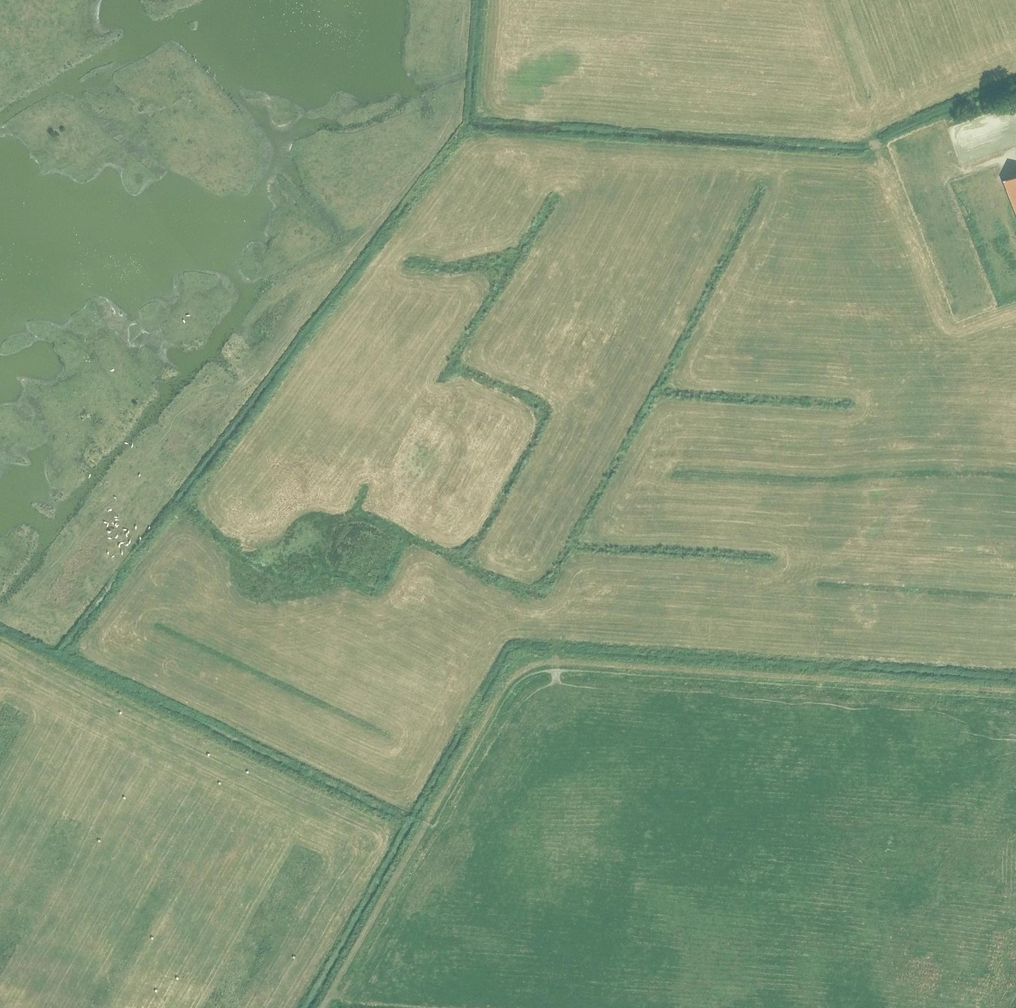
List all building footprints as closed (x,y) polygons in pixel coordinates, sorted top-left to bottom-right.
[(1003,180),(1015,214),(1015,176),(1003,180)]
